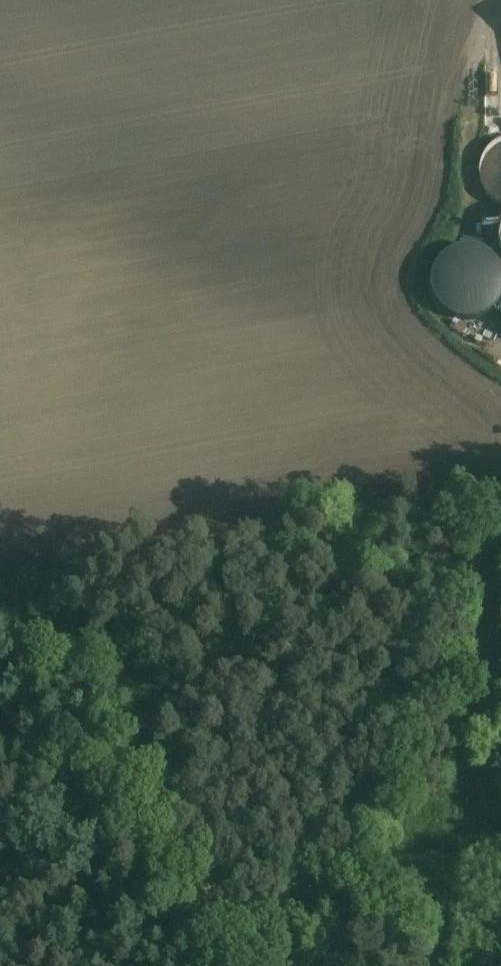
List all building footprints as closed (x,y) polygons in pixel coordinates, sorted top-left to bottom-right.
[(499,136),(495,139),(491,142),(487,146),(484,151),(481,155),(480,158),(479,162),(479,165),(478,170),(479,174),(479,178),(480,182),(482,186),(484,191),(488,196),(492,199),(494,201),(498,203),(500,205),(500,136),(499,136)] [(456,250),(450,253),(446,255),(442,258),(438,262),(435,267),(432,272),(431,275),(430,278),(430,281),(429,287),(429,291),(430,295),(431,299),(433,303),(435,307),(439,312),(443,315),(445,317),(449,320),(455,322),(462,324),(468,324),(476,323),(480,322),(484,320),(488,317),(492,314),(495,311),(498,308),(499,305),(500,302),(500,271),(499,266),(495,261),(492,259),(490,256),(487,254),(482,252),(478,250),(472,249),(465,249),(456,250)]
